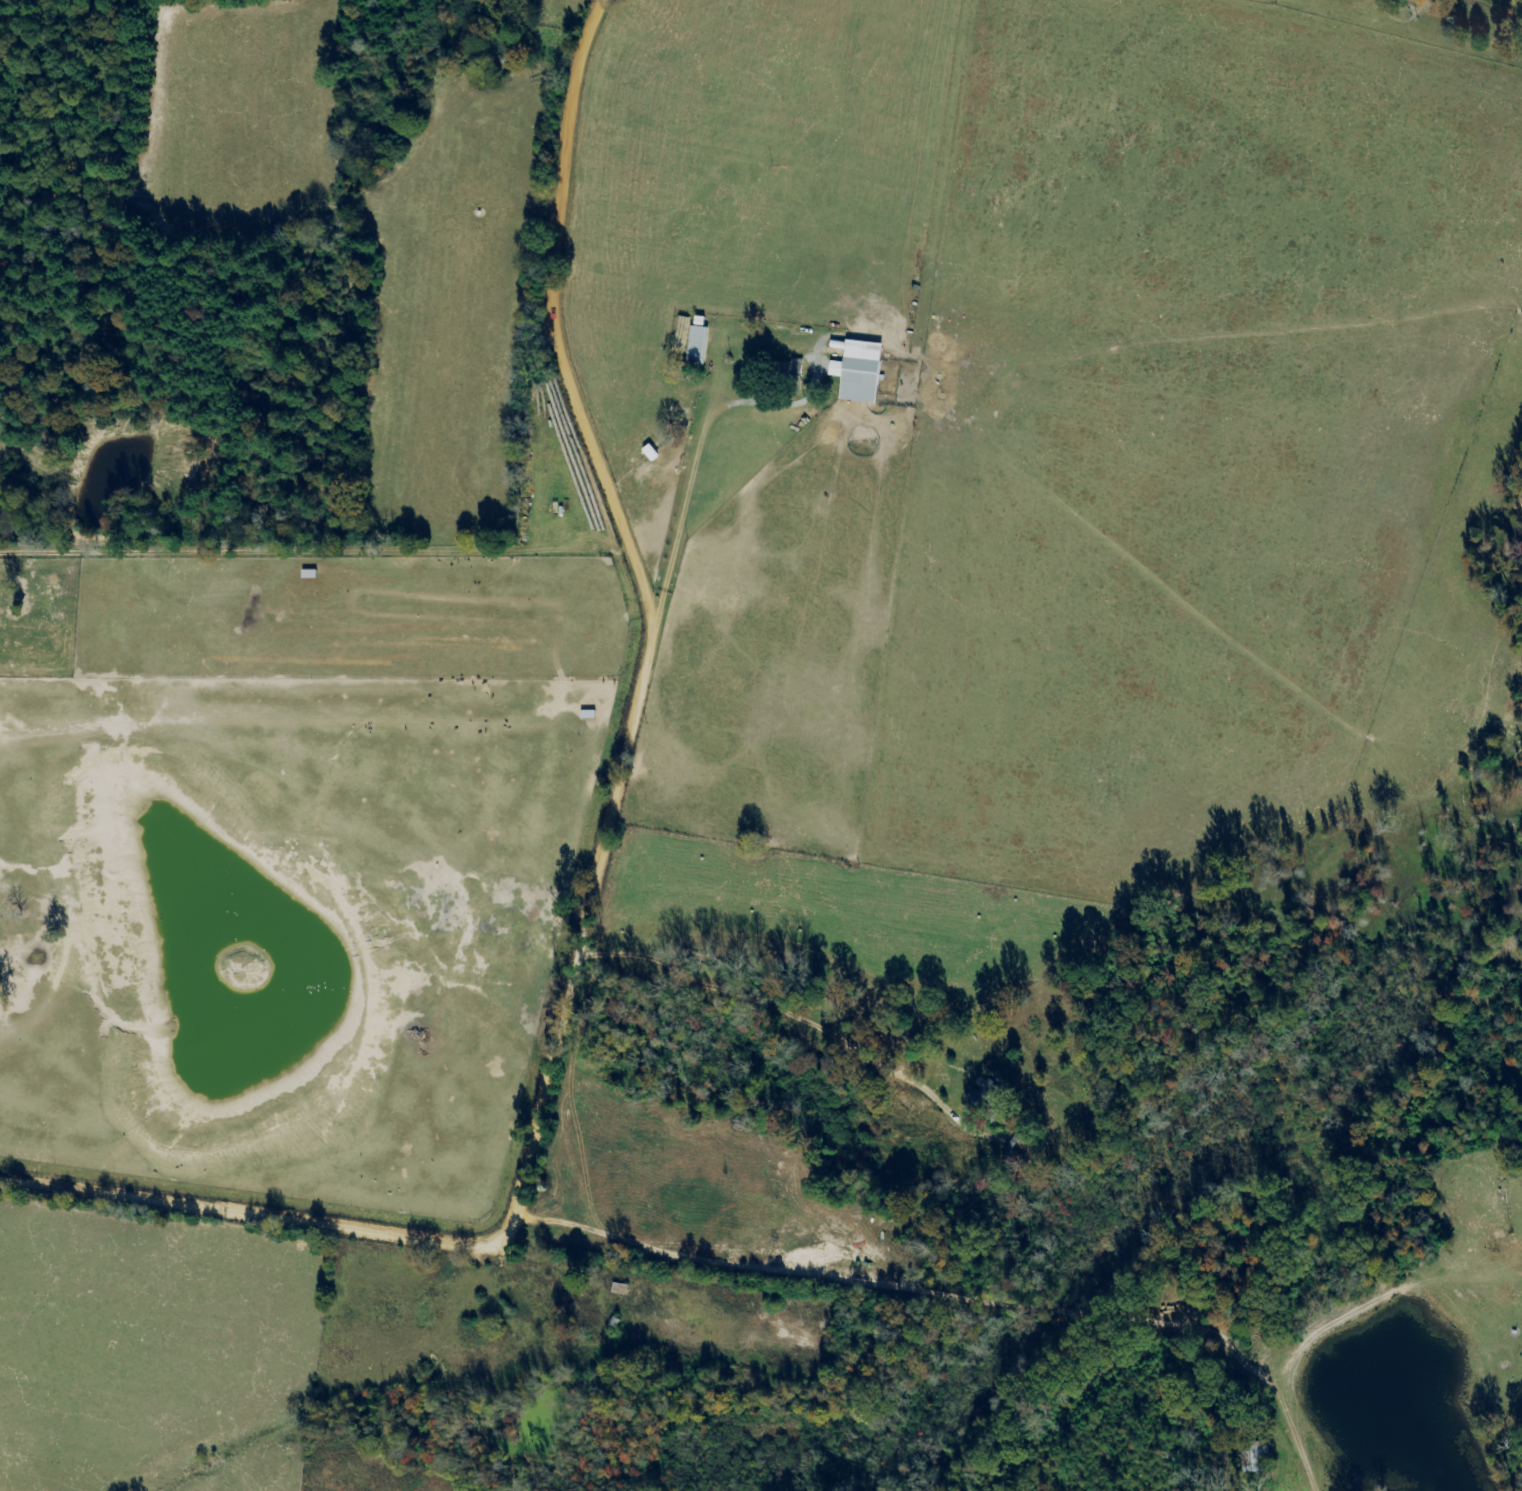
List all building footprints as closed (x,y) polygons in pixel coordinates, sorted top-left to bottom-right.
[(710,365),(712,328),(692,327),(690,364),(710,365)] [(888,345),(850,341),(847,363),(832,362),(831,377),(845,378),(843,401),(882,404),(888,345)] [(805,361),(794,360),(793,373),(804,374),(805,361)]
